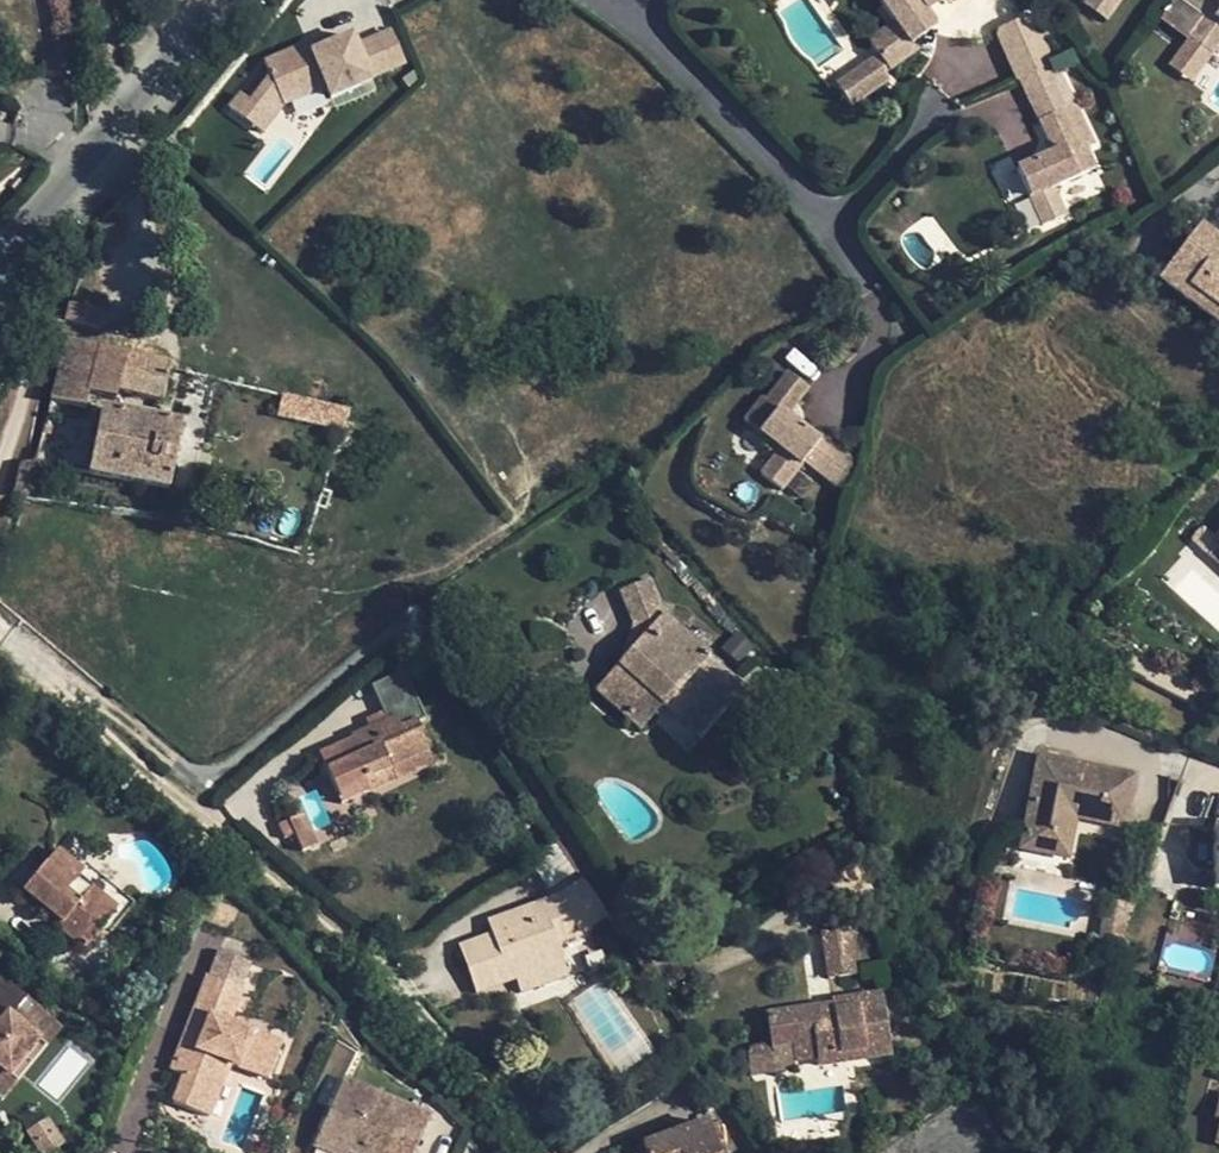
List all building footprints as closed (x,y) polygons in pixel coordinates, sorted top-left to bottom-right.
[(898,22),(866,46),(873,55),(882,68),(883,68),(913,46),(911,42),(930,27),(913,6),(909,0),(881,0),(898,22)] [(1093,6),(1105,15),(1116,0),(1101,0),(1093,6)] [(1216,0),(1215,0),(1192,28),(1212,45),(1218,35),(1218,6),(1216,0)] [(990,75),(1016,57),(990,26),(966,45),(990,75)] [(1191,71),(1212,45),(1192,28),(1171,55),(1191,71)] [(273,77),(234,97),(249,126),(327,85),(303,40),(264,60),(273,77)] [(404,41),(363,67),(380,96),(421,67),(404,41)] [(873,55),(870,58),(879,70),(882,68),(873,55)] [(1016,57),(990,75),(994,80),(1017,60),(1016,57)] [(886,79),(879,70),(870,58),(834,85),(849,106),(886,79)] [(1016,83),(1035,123),(1058,112),(1064,109),(1046,70),(1016,83)] [(1012,166),(1027,201),(1052,190),(1091,171),(1077,141),(1073,143),(1058,112),(1035,123),(1047,150),(1012,166)] [(1062,213),(1052,190),(1027,201),(1037,224),(1062,213)] [(1199,227),(1159,279),(1218,324),(1218,242),(1199,227)] [(68,304),(64,319),(95,327),(99,311),(68,304)] [(160,400),(168,365),(67,339),(51,400),(85,408),(89,394),(114,400),(118,390),(160,400)] [(772,484),(800,459),(815,442),(784,410),(807,387),(788,367),(765,391),(763,389),(740,411),(774,444),(753,465),(772,484)] [(347,410),(282,395),(278,416),(341,431),(347,410)] [(87,475),(168,491),(180,426),(100,410),(87,475)] [(818,479),(842,454),(823,435),(815,442),(800,459),(818,479)] [(849,462),(842,454),(818,479),(824,486),(849,462)] [(1207,555),(1217,545),(1208,537),(1197,546),(1207,555)] [(1217,545),(1207,555),(1218,567),(1218,547),(1217,545)] [(632,627),(621,660),(661,616),(646,579),(619,591),(632,627)] [(595,690),(626,717),(648,693),(661,705),(690,730),(717,698),(726,707),(743,690),(661,616),(621,660),(595,690)] [(640,730),(661,705),(648,693),(626,717),(640,730)] [(699,738),(726,707),(717,698),(690,730),(699,738)] [(388,766),(429,749),(417,721),(400,728),(395,717),(352,737),(359,755),(353,758),(368,791),(395,779),(388,766)] [(435,762),(429,749),(388,766),(395,779),(435,762)] [(1057,814),(1073,817),(1123,826),(1133,775),(1038,755),(1023,834),(1052,839),(1057,814)] [(297,850),(317,842),(306,813),(285,820),(297,850)] [(1065,858),(1073,817),(1057,814),(1052,839),(1023,834),(1020,849),(1065,858)] [(75,877),(80,869),(55,850),(24,889),(61,919),(58,924),(85,946),(115,909),(75,877)] [(857,863),(828,878),(841,905),(871,889),(857,863)] [(85,865),(80,869),(75,877),(115,909),(123,914),(131,903),(85,865)] [(583,880),(583,879),(559,894),(558,895),(573,938),(574,937),(607,915),(583,880)] [(500,932),(491,935),(458,946),(475,992),(514,978),(562,961),(556,943),(573,938),(558,895),(495,919),(500,932)] [(487,922),(491,935),(500,932),(495,919),(487,922)] [(835,964),(837,977),(853,975),(846,929),(820,932),(824,964),(835,964)] [(567,976),(562,961),(514,978),(520,993),(567,976)] [(826,978),(837,977),(835,964),(824,964),(826,978)] [(243,1073),(258,1038),(231,1026),(244,993),(209,978),(168,1071),(184,1078),(172,1105),(207,1119),(229,1067),(243,1073)] [(0,979),(0,1072),(1,1071),(6,1074),(51,1022),(0,979)] [(814,1058),(816,1067),(889,1056),(879,995),(830,1002),(830,1006),(765,1016),(769,1046),(789,1043),(792,1061),(814,1058)] [(51,1022),(6,1074),(1,1071),(0,1072),(0,1096),(58,1028),(51,1022)] [(282,1048),(258,1038),(243,1073),(266,1082),(282,1048)] [(752,1077),(816,1067),(814,1058),(792,1061),(789,1043),(769,1046),(752,1048),(749,1052),(752,1077)] [(427,1125),(340,1087),(312,1151),(316,1152),(347,1152),(349,1149),(357,1152),(415,1152),(427,1125)] [(854,1095),(842,1096),(844,1112),(845,1118),(857,1116),(854,1095)] [(706,1121),(650,1142),(655,1152),(654,1152),(717,1152),(706,1121)] [(643,1152),(654,1152),(655,1152),(650,1142),(641,1146),(643,1152)]
